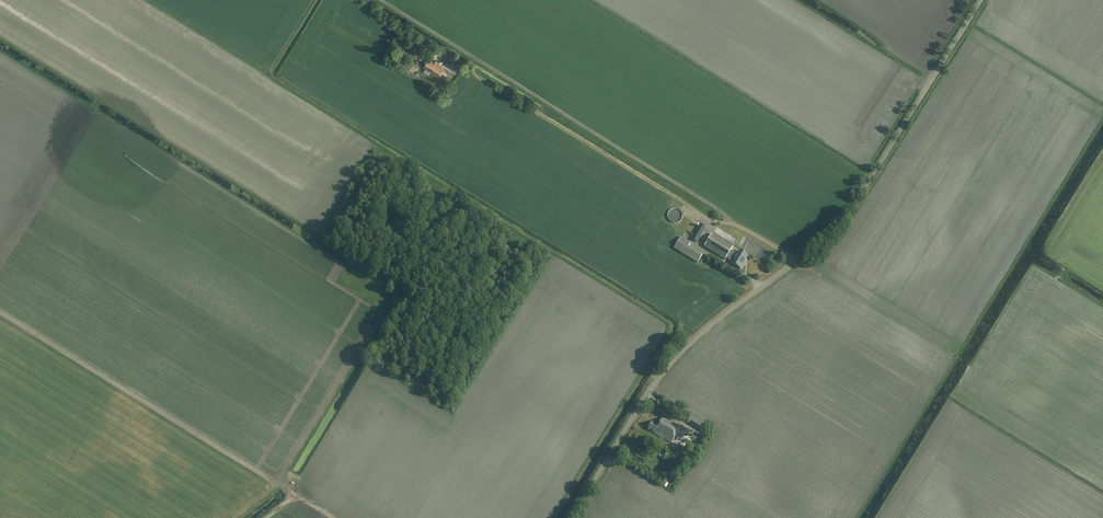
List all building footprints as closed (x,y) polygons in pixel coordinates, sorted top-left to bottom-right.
[(417,43),(412,50),(422,57),(424,53),(426,55),(429,50),(417,43)] [(423,68),(431,73),(439,77),(444,69),(436,64),(437,62),(435,61),(434,63),(428,60),(423,68)] [(458,74),(461,69),(446,60),(443,65),(458,74)] [(680,215),(675,209),(667,215),(673,221),(680,215)] [(697,243),(706,227),(700,224),(691,239),(697,243)] [(722,237),(726,232),(715,225),(711,230),(722,237)] [(737,255),(731,251),(733,247),(713,234),(705,247),(725,260),(726,258),(733,262),(731,264),(741,270),(749,256),(740,250),(737,255)] [(732,244),(736,238),(729,234),(726,240),(732,244)] [(698,263),(703,255),(689,247),(691,243),(682,237),(675,249),(698,263)] [(738,329),(734,334),(742,339),(746,334),(738,329)] [(742,357),(745,349),(736,346),(733,355),(742,357)] [(706,434),(710,427),(692,415),(687,422),(706,434)] [(680,427),(663,418),(659,426),(652,422),(648,430),(655,433),(654,434),(672,443),(680,427)] [(691,441),(687,434),(683,436),(687,444),(691,441)]
